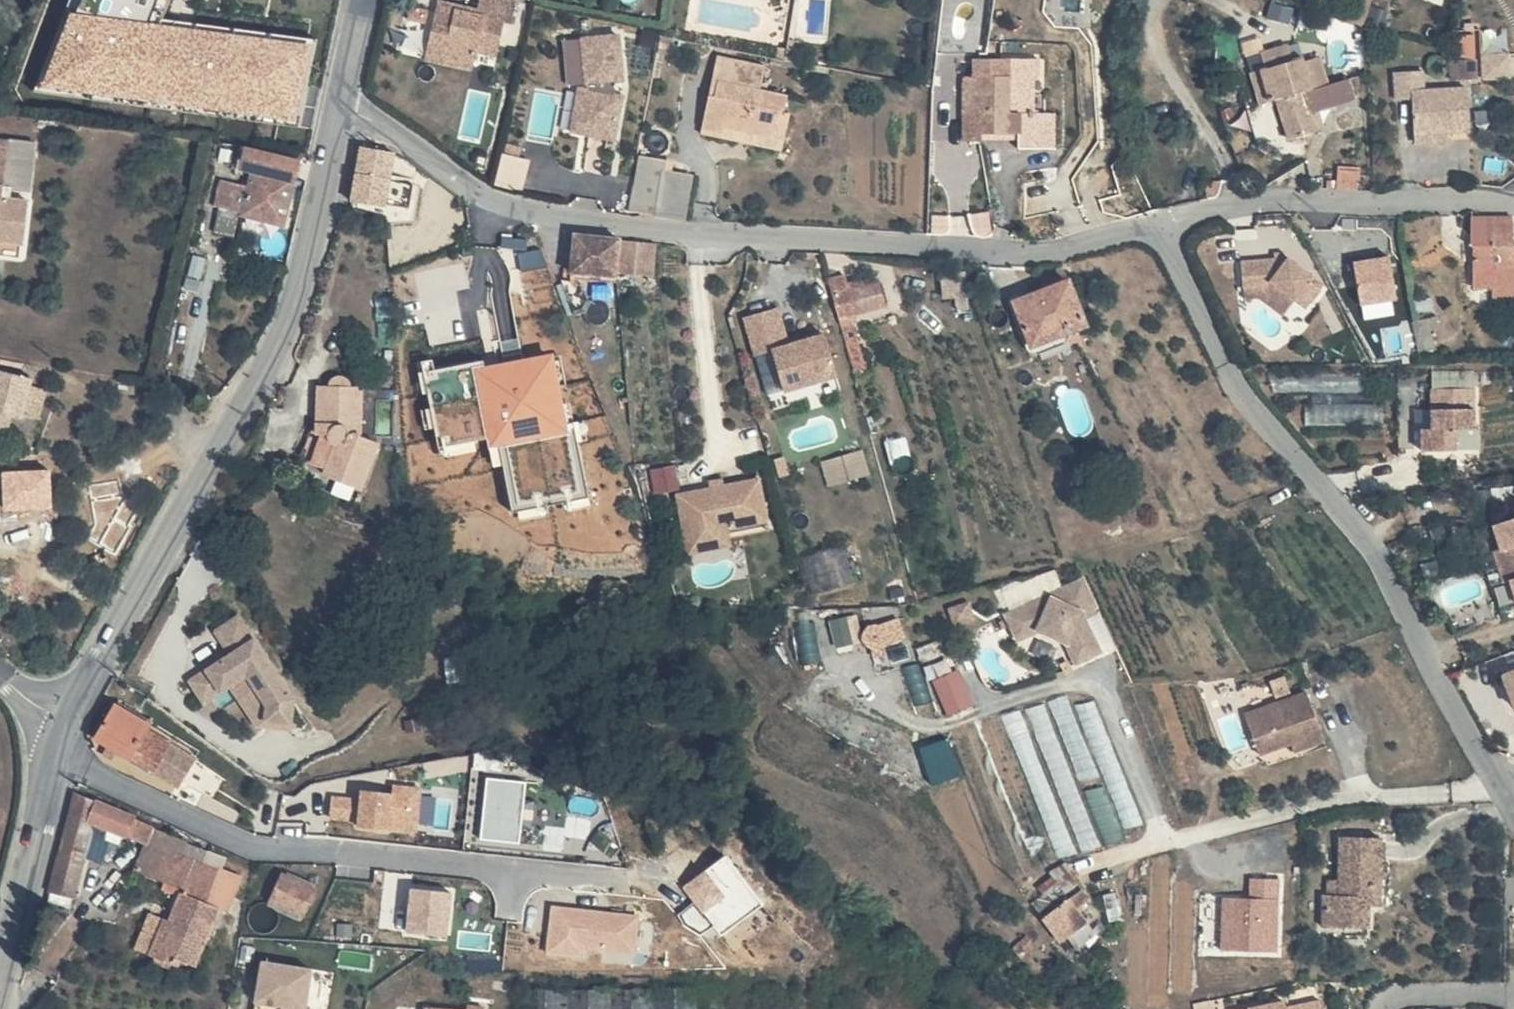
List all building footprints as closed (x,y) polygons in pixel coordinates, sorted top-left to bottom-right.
[(53,91),(311,119),(326,44),(160,21),(168,0),(87,0),(53,91)] [(1345,12),(1355,15),(1360,0),(1348,0),(1345,12)] [(463,69),(465,58),(486,62),(492,29),(499,30),(503,8),(467,1),(464,18),(463,23),(443,19),(443,14),(424,10),(418,50),(435,53),(433,64),(463,69)] [(418,15),(399,10),(397,24),(415,27),(418,15)] [(1345,12),(1340,10),(1338,21),(1352,25),(1355,15),(1345,12)] [(464,18),(443,14),(443,19),(463,23),(464,18)] [(1450,32),(1452,57),(1467,56),(1465,31),(1450,32)] [(603,38),(565,42),(569,86),(562,86),(557,110),(570,113),(566,137),(598,143),(606,110),(598,108),(603,82),(609,81),(603,38)] [(569,86),(565,42),(555,43),(560,87),(562,86),(569,86)] [(1278,61),(1275,47),(1250,55),(1253,70),(1246,73),(1256,103),(1265,100),(1276,136),(1303,127),(1297,111),(1320,103),(1344,95),(1337,74),(1313,81),(1306,61),(1288,66),(1286,58),(1278,61)] [(435,53),(418,50),(414,68),(462,77),(463,69),(433,64),(435,53)] [(1452,57),(1448,58),(1448,59),(1449,78),(1469,75),(1467,56),(1452,57)] [(700,136),(717,132),(758,140),(762,116),(756,113),(758,100),(732,94),(737,67),(691,57),(675,138),(699,143),(700,136)] [(1448,59),(1437,60),(1439,78),(1449,78),(1448,59)] [(1011,86),(1008,69),(945,78),(950,111),(942,112),(948,164),(972,161),(970,148),(997,143),(999,158),(1038,152),(1033,123),(1012,126),(1006,86),(1011,86)] [(1443,131),(1438,90),(1417,92),(1415,72),(1388,75),(1391,106),(1407,105),(1411,134),(1443,131)] [(1438,90),(1443,131),(1465,128),(1461,89),(1438,90)] [(608,98),(600,97),(598,108),(606,110),(608,98)] [(1325,119),(1320,103),(1297,111),(1303,127),(1325,119)] [(570,113),(557,110),(552,134),(566,137),(570,113)] [(1444,141),(1443,131),(1411,134),(1412,145),(1444,141)] [(756,153),(758,140),(717,132),(700,136),(699,143),(756,153)] [(362,142),(350,201),(387,208),(399,150),(362,142)] [(8,197),(16,151),(0,149),(0,196),(8,197)] [(504,151),(497,182),(525,188),(532,157),(504,151)] [(231,156),(222,155),(220,172),(231,176),(228,194),(195,189),(189,214),(207,217),(259,228),(274,165),(231,159),(231,156)] [(651,164),(625,162),(616,214),(667,222),(675,178),(650,173),(651,164)] [(1347,165),(1324,164),(1324,182),(1347,185),(1347,165)] [(3,253),(8,211),(0,209),(0,252),(3,253)] [(1454,221),(1452,226),(1506,227),(1506,224),(1471,222),(1469,217),(1467,216),(1463,216),(1457,218),(1454,221)] [(1452,226),(1453,231),(1456,235),(1464,236),(1462,254),(1467,255),(1464,293),(1479,294),(1513,297),(1513,277),(1512,277),(1513,253),(1505,253),(1506,227),(1452,226)] [(604,242),(561,240),(557,277),(602,280),(603,276),(605,244),(604,242)] [(642,246),(605,244),(603,276),(639,278),(642,246)] [(1280,258),(1280,251),(1266,252),(1267,259),(1280,258)] [(1361,303),(1400,298),(1393,252),(1355,257),(1361,303)] [(1309,274),(1285,257),(1280,258),(1267,259),(1236,261),(1239,287),(1256,287),(1256,282),(1269,281),(1292,298),(1298,292),(1309,300),(1319,286),(1307,277),(1309,274)] [(447,263),(399,268),(402,297),(450,292),(447,263)] [(843,292),(838,281),(828,284),(840,321),(873,310),(865,286),(843,292)] [(1256,282),(1256,287),(1282,309),(1292,298),(1269,281),(1256,282)] [(1059,282),(1041,291),(1064,333),(1078,326),(1059,282)] [(554,297),(572,298),(567,283),(549,283),(554,297)] [(1064,333),(1041,291),(1007,307),(1027,350),(1064,333)] [(1479,294),(1478,308),(1513,310),(1513,297),(1479,294)] [(572,298),(554,297),(561,319),(573,318),(572,314),(572,310),(574,305),(572,298)] [(774,334),(763,297),(729,307),(741,345),(758,340),(769,380),(822,365),(810,324),(774,334)] [(446,321),(426,323),(429,348),(448,346),(446,321)] [(1084,339),(1078,326),(1064,333),(1027,350),(1034,363),(1084,339)] [(450,365),(448,346),(429,348),(407,351),(408,370),(450,365)] [(5,429),(7,415),(21,416),(22,414),(27,382),(28,376),(0,370),(0,428),(5,429)] [(329,379),(322,376),(316,379),(312,392),(302,392),(302,444),(294,439),(286,454),(310,469),(308,476),(342,493),(363,447),(348,438),(347,391),(335,391),(331,380),(329,379)] [(504,430),(497,381),(428,389),(434,438),(504,430)] [(42,384),(27,382),(22,414),(35,417),(42,384)] [(1416,439),(1413,439),(1424,460),(1441,460),(1439,439),(1459,438),(1456,398),(1413,401),(1416,439)] [(1424,460),(1413,439),(1405,440),(1406,461),(1424,460)] [(26,481),(36,478),(55,475),(54,470),(49,442),(21,448),(26,481)] [(823,459),(831,484),(872,472),(865,447),(823,459)] [(21,448),(0,453),(0,485),(26,481),(21,448)] [(679,463),(654,466),(657,490),(681,487),(679,463)] [(687,497),(665,501),(673,542),(746,528),(738,487),(702,494),(700,487),(686,490),(687,497)] [(673,542),(665,501),(656,502),(669,568),(710,560),(708,546),(748,538),(746,528),(673,542)] [(1483,529),(1491,556),(1485,559),(1493,587),(1501,584),(1510,606),(1513,606),(1513,519),(1483,529)] [(853,582),(849,546),(808,551),(811,586),(853,582)] [(1072,577),(990,597),(996,623),(1019,617),(1050,632),(1059,654),(1084,644),(1071,610),(1068,603),(1081,596),(1072,577)] [(1081,596),(1068,603),(1071,610),(1084,604),(1081,596)] [(219,626),(198,644),(215,663),(236,645),(219,626)] [(215,663),(181,693),(198,712),(222,692),(238,677),(263,706),(261,721),(286,724),(284,699),(236,645),(215,663)] [(961,665),(933,679),(950,715),(979,701),(961,665)] [(1490,683),(1502,714),(1513,709),(1513,674),(1490,683)] [(238,677),(222,692),(254,727),(261,721),(263,706),(238,677)] [(1305,736),(1287,687),(1230,709),(1244,746),(1276,734),(1280,745),(1305,736)] [(180,760),(99,712),(93,722),(89,720),(81,734),(95,743),(103,749),(167,785),(180,760)] [(1276,734),(1244,746),(1247,757),(1280,745),(1276,734)] [(950,735),(921,745),(935,782),(964,772),(950,735)] [(103,749),(95,743),(90,751),(99,755),(103,749)] [(483,836),(530,841),(536,780),(489,775),(483,836)] [(417,833),(425,789),(364,779),(357,823),(417,833)] [(470,782),(470,836),(484,836),(484,782),(470,782)] [(129,915),(127,920),(146,923),(175,845),(62,792),(39,893),(61,899),(81,822),(112,837),(102,862),(149,884),(134,916),(129,915)] [(1366,830),(1328,830),(1327,872),(1326,887),(1315,888),(1310,888),(1309,919),(1365,921),(1366,830)] [(146,923),(127,920),(113,951),(141,964),(145,958),(160,964),(188,903),(192,901),(204,873),(190,867),(195,856),(175,845),(146,923)] [(721,930),(761,901),(727,854),(687,883),(721,930)] [(307,890),(276,872),(264,895),(297,911),(307,890)] [(1326,887),(1327,872),(1315,872),(1315,888),(1326,887)] [(1224,950),(1283,948),(1281,874),(1250,875),(1251,893),(1223,894),(1224,950)] [(1070,877),(1023,899),(1046,943),(1078,929),(1061,896),(1075,889),(1070,877)] [(407,931),(452,937),(458,886),(413,880),(407,931)] [(1207,929),(1222,929),(1222,902),(1207,901),(1207,929)] [(552,903),(549,951),(605,955),(605,958),(638,961),(642,909),(552,903)] [(115,909),(111,918),(127,920),(129,915),(115,909)] [(113,951),(127,920),(111,918),(98,945),(113,951)] [(1082,946),(1097,928),(1086,920),(1072,938),(1082,946)] [(1024,945),(1016,934),(1003,945),(1012,956),(1024,945)] [(246,1008),(297,1008),(304,975),(255,965),(246,1008)] [(1280,997),(1283,1008),(1311,1008),(1307,990),(1280,997)] [(1199,1008),(1275,1008),(1273,998),(1272,993),(1199,1008)] [(1273,998),(1275,1008),(1283,1008),(1280,997),(1273,998)]
